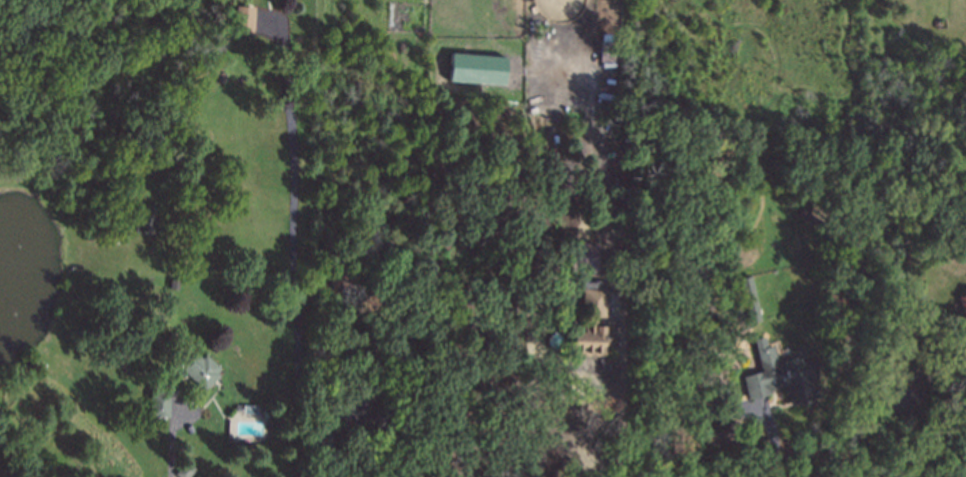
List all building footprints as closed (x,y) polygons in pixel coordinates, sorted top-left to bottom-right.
[(255,6),(238,5),(237,32),(255,33),(255,6)] [(499,55),(452,54),(451,82),(504,84),(504,68),(498,68),(499,55)] [(598,243),(578,243),(577,268),(597,269),(598,243)] [(607,316),(607,288),(582,288),(581,315),(607,316)] [(613,326),(597,325),(597,320),(584,319),(584,332),(574,332),(574,352),(612,353),(613,326)] [(763,371),(744,376),(749,397),(789,388),(793,406),(816,401),(810,377),(819,374),(815,357),(806,359),(805,355),(779,361),(775,345),(769,347),(766,336),(756,339),(763,371)] [(223,370),(206,353),(202,357),(194,350),(181,365),(206,389),(223,370)] [(170,416),(169,393),(150,393),(151,417),(170,416)]
